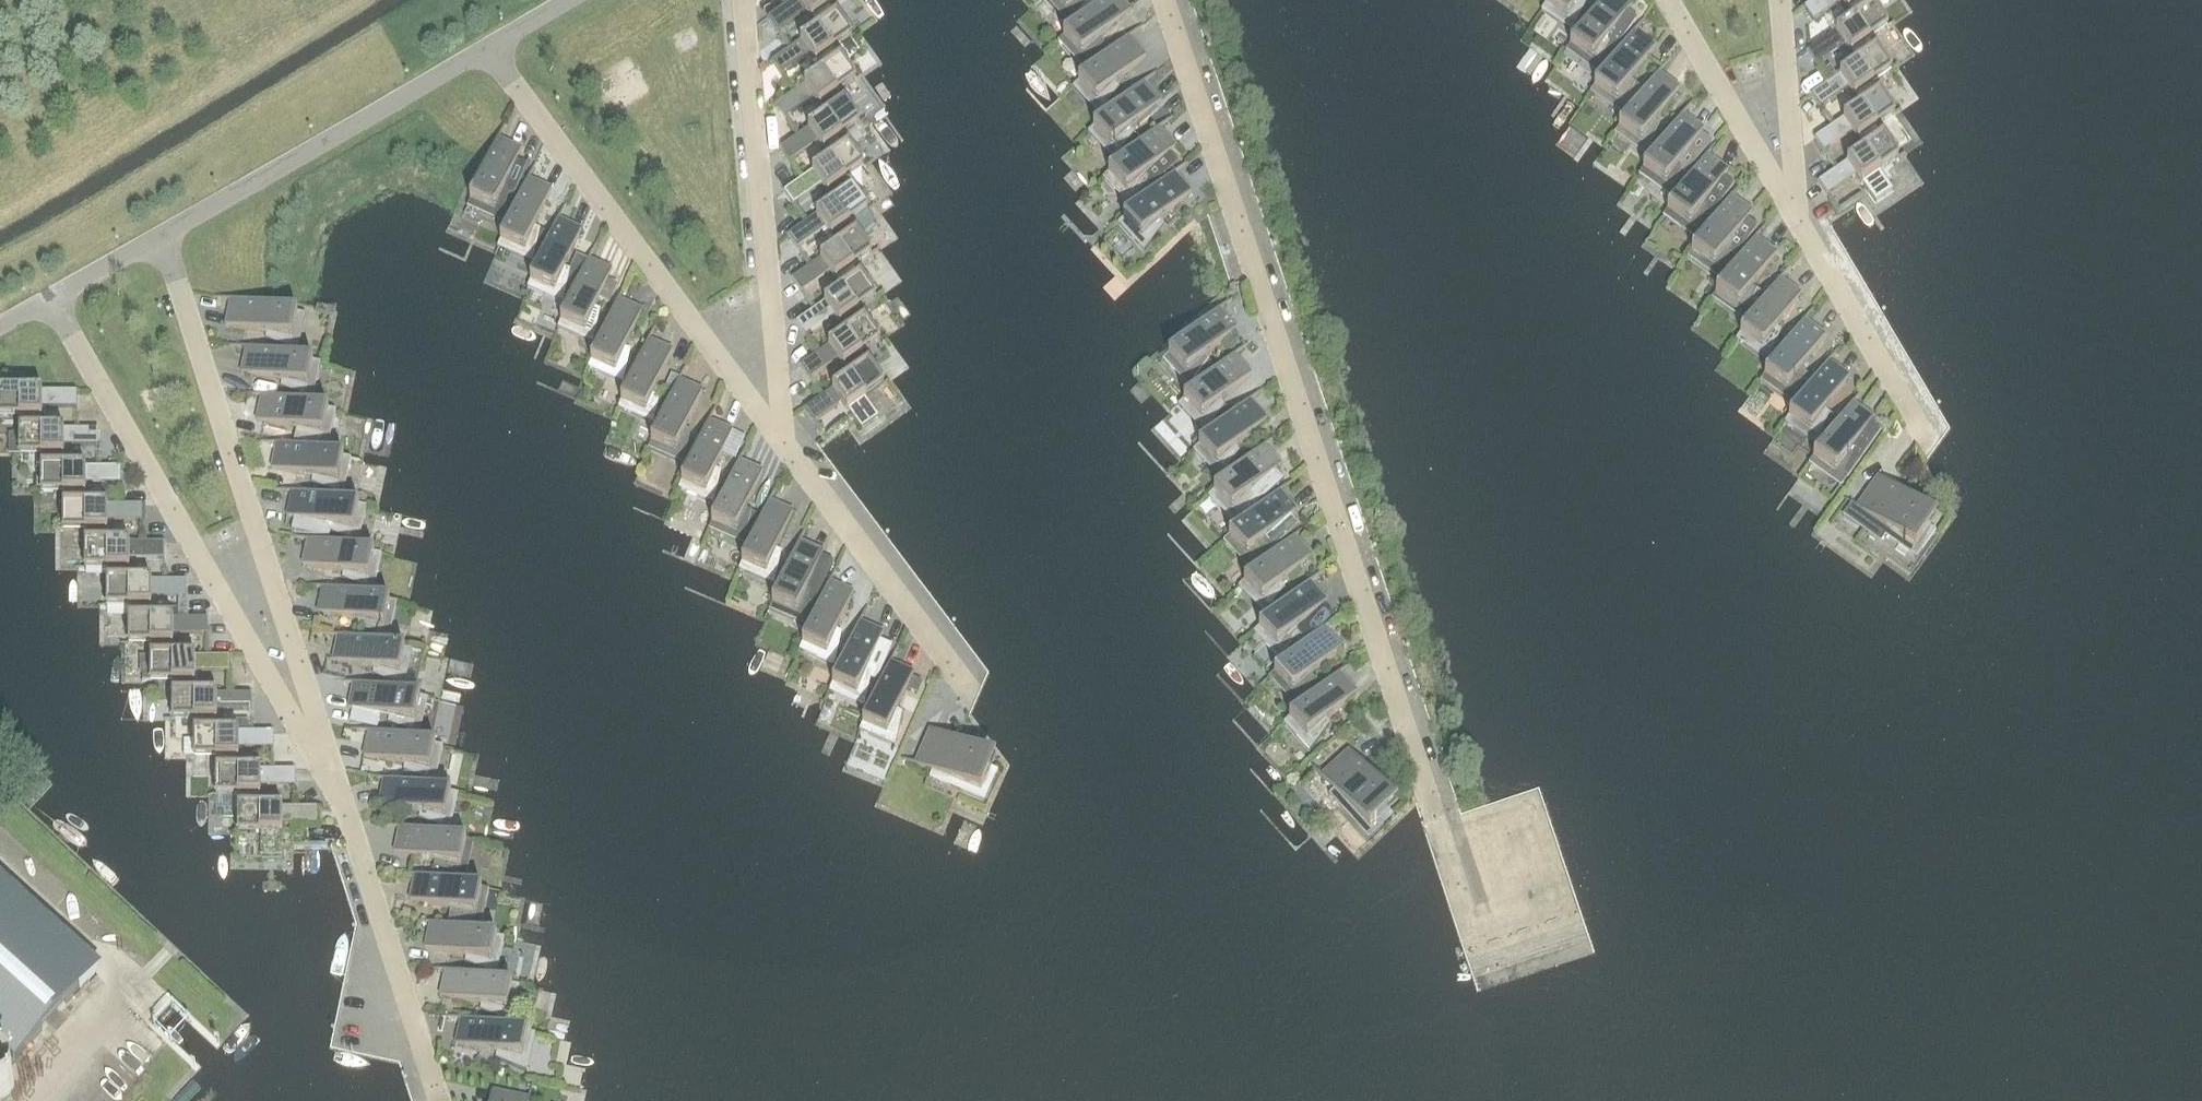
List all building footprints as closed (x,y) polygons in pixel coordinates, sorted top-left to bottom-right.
[(768,17),(777,31),(805,11),(811,19),(812,18),(819,28),(819,29),(836,17),(836,16),(829,6),(837,0),(793,0),(768,17)] [(1072,19),(1087,0),(1055,0),(1072,19)] [(1088,64),(1089,62),(1103,44),(1104,43),(1100,39),(1131,10),(1121,0),(1103,0),(1063,37),(1088,64)] [(1545,4),(1575,26),(1586,1),(1584,0),(1548,0),(1545,4)] [(1569,46),(1599,67),(1601,63),(1603,65),(1636,18),(1626,11),(1630,5),(1623,0),(1602,0),(1569,46)] [(1854,18),(1854,19),(1872,7),(1871,7),(1867,0),(1814,0),(1803,7),(1813,21),(1841,1),(1846,9),(1847,8),(1854,18)] [(1850,52),(1857,62),(1858,63),(1875,51),(1875,50),(1868,40),(1887,27),(1872,6),(1871,7),(1872,7),(1854,19),(1854,18),(1822,40),(1811,48),(1807,51),(1816,64),(1844,45),(1850,52)] [(819,29),(819,28),(772,61),(781,74),(809,55),(815,62),(816,62),(822,72),(823,72),(840,60),(840,59),(833,50),(851,37),(836,16),(836,17),(819,29)] [(1644,16),(1593,87),(1624,109),(1635,84),(1630,81),(1655,46),(1634,32),(1645,17),(1644,16)] [(1092,69),(1078,83),(1102,110),(1119,88),(1115,84),(1146,56),(1129,37),(1142,25),(1141,24),(1111,52),(1092,69)] [(1816,32),(1810,36),(1811,48),(1822,40),(1816,32)] [(1103,44),(1089,62),(1092,69),(1111,52),(1103,44)] [(1848,88),(1853,96),(1854,96),(1861,106),(1879,94),(1878,94),(1872,84),(1890,71),(1876,50),(1875,50),(1875,51),(1858,63),(1857,62),(1837,77),(1831,80),(1811,95),(1820,108),(1848,88)] [(1625,118),(1618,128),(1648,150),(1659,125),(1655,122),(1679,88),(1659,73),(1669,58),(1668,57),(1644,91),(1625,118)] [(823,72),(822,72),(776,104),(785,118),(814,98),(819,106),(820,105),(827,115),(827,116),(844,104),(844,103),(837,93),(855,80),(840,59),(840,60),(823,72)] [(1830,67),(1824,71),(1831,80),(1837,77),(1830,67)] [(1156,69),(1093,128),(1118,155),(1134,134),(1130,130),(1161,101),(1144,83),(1157,71),(1156,69)] [(1624,109),(1620,115),(1625,118),(1644,91),(1635,84),(1624,109)] [(1852,132),(1857,140),(1858,139),(1865,149),(1865,150),(1882,138),(1882,137),(1875,127),(1894,114),(1879,93),(1878,94),(1879,94),(1861,106),(1814,138),(1823,151),(1852,132)] [(1692,99),(1642,169),(1672,191),(1684,166),(1679,163),(1703,129),(1683,114),(1693,100),(1692,99)] [(827,116),(827,115),(780,148),(789,161),(817,141),(823,149),(830,159),(831,159),(848,147),(840,137),(859,124),(844,102),(844,103),(844,104),(827,116)] [(1133,201),(1145,183),(1151,187),(1178,162),(1170,152),(1176,147),(1159,128),(1173,116),(1172,115),(1108,173),(1133,201)] [(528,165),(516,160),(521,149),(498,139),(505,122),(504,122),(480,177),(476,176),(470,190),(474,191),(470,201),(504,216),(508,195),(515,197),(528,165)] [(1865,149),(1818,182),(1827,195),(1855,175),(1861,183),(1875,203),(1892,191),(1879,171),(1897,158),(1883,137),(1882,137),(1882,138),(1865,150),(1865,149)] [(1717,140),(1666,211),(1696,232),(1706,212),(1711,215),(1736,180),(1735,180),(1732,184),(1723,177),(1727,170),(1707,155),(1718,141),(1717,140)] [(831,159),(830,159),(784,191),(793,205),(821,185),(827,193),(827,192),(834,202),(835,203),(852,191),(852,190),(845,180),(863,167),(848,146),(848,147),(831,159)] [(1187,161),(1123,219),(1148,246),(1164,225),(1160,220),(1191,192),(1174,174),(1187,162),(1187,161)] [(528,179),(536,162),(534,162),(500,241),(534,256),(540,230),(535,227),(551,189),(528,179)] [(1741,181),(1691,252),(1721,273),(1729,255),(1735,257),(1760,222),(1759,221),(1757,225),(1747,218),(1752,211),(1731,197),(1742,182),(1741,181)] [(835,203),(834,202),(788,235),(797,248),(825,229),(831,236),(838,246),(839,246),(856,234),(849,224),(867,211),(852,190),(852,191),(835,203)] [(537,265),(530,281),(564,296),(563,302),(568,305),(586,261),(576,257),(571,270),(565,268),(582,229),(559,219),(566,203),(565,202),(551,234),(537,265)] [(1765,222),(1715,293),(1745,315),(1756,290),(1752,287),(1776,252),(1756,238),(1766,223),(1765,222)] [(534,256),(532,263),(537,265),(551,234),(540,230),(534,256)] [(839,246),(838,246),(792,278),(801,292),(829,272),(835,280),(835,279),(842,289),(843,290),(860,278),(860,277),(853,267),(871,254),(856,233),(856,234),(839,246)] [(589,259),(596,243),(595,242),(586,261),(568,305),(560,322),(594,336),(600,310),(595,308),(612,269),(589,259)] [(1746,324),(1739,334),(1769,356),(1781,331),(1776,328),(1800,294),(1780,279),(1791,265),(1790,264),(1766,297),(1746,324)] [(843,290),(842,289),(796,322),(805,335),(833,315),(839,323),(846,333),(847,333),(864,321),(864,320),(857,310),(875,297),(860,277),(860,278),(843,290)] [(619,300),(626,283),(625,283),(591,362),(624,377),(630,350),(625,348),(642,310),(619,300)] [(1745,315),(1742,321),(1746,324),(1766,297),(1756,290),(1745,315)] [(290,350),(298,314),(288,311),(288,307),(273,304),(273,308),(270,308),(267,307),(213,295),(213,296),(213,297),(231,301),(225,325),(266,334),(265,339),(290,350)] [(1168,355),(1193,383),(1209,361),(1205,357),(1223,341),(1228,347),(1239,338),(1233,331),(1236,329),(1219,310),(1233,298),(1232,297),(1187,338),(1184,334),(1173,345),(1176,348),(1168,355)] [(1814,305),(1764,376),(1794,397),(1805,372),(1800,369),(1825,335),(1804,320),(1815,306),(1814,305)] [(847,333),(846,333),(800,365),(809,379),(837,359),(843,367),(843,366),(850,376),(851,377),(868,364),(861,354),(879,341),(864,320),(864,321),(847,333)] [(649,340),(656,323),(655,323),(621,402),(655,417),(661,391),(655,388),(672,350),(649,340)] [(1183,401),(1213,433),(1232,415),(1220,402),(1251,374),(1235,355),(1248,343),(1247,342),(1217,370),(1192,392),(1183,401)] [(313,361),(228,343),(228,345),(246,349),(241,373),(282,382),(281,387),(305,398),(313,361)] [(1797,404),(1788,417),(1818,438),(1829,414),(1825,410),(1849,376),(1829,362),(1839,347),(1838,346),(1815,379),(1797,404)] [(1193,383),(1188,388),(1192,392),(1217,370),(1213,365),(1209,361),(1193,383)] [(679,380),(686,364),(685,363),(678,379),(670,397),(651,443),(685,457),(691,431),(686,429),(702,390),(679,380)] [(851,377),(850,376),(804,409),(813,422),(841,403),(847,410),(861,430),(879,417),(865,397),(883,385),(868,363),(868,364),(851,377)] [(1794,397),(1792,400),(1797,404),(1815,379),(1805,372),(1794,397)] [(671,376),(663,394),(670,397),(678,379),(671,376)] [(27,391),(20,391),(20,387),(4,387),(4,391),(0,391),(0,417),(20,417),(20,429),(19,429),(19,430),(41,430),(41,429),(41,417),(42,417),(42,407),(77,407),(77,391),(27,391)] [(1862,387),(1812,458),(1842,480),(1845,475),(1847,477),(1882,429),(1871,421),(1873,417),(1853,403),(1864,388),(1862,387)] [(1262,388),(1232,415),(1213,433),(1207,438),(1198,446),(1223,473),(1239,452),(1235,448),(1266,419),(1249,401),(1263,389),(1262,388)] [(321,446),(328,409),(244,391),(244,393),(261,397),(256,421),(297,430),(296,435),(321,446)] [(709,420),(717,404),(715,403),(681,483),(715,498),(721,471),(716,469),(732,430),(709,420)] [(41,430),(19,430),(19,455),(42,455),(42,467),(41,467),(41,468),(63,468),(63,467),(63,455),(64,455),(64,445),(98,445),(98,429),(41,429),(41,430)] [(1238,519),(1242,513),(1245,517),(1284,479),(1275,471),(1281,465),(1265,446),(1278,434),(1277,433),(1213,491),(1238,519)] [(336,494),(344,457),(259,439),(259,441),(277,444),(271,469),(312,478),(311,483),(336,494)] [(740,461),(747,444),(745,444),(711,523),(745,538),(751,511),(746,509),(762,471),(740,461)] [(63,468),(41,468),(41,493),(64,492),(64,505),(63,505),(85,505),(85,492),(86,492),(86,483),(120,483),(120,467),(63,467),(63,468)] [(1851,504),(1842,517),(1881,545),(1886,538),(1910,555),(1930,527),(1936,518),(1878,476),(1856,506),(1845,498),(1844,499),(1851,504)] [(1253,564),(1249,569),(1253,573),(1274,554),(1271,550),(1298,526),(1290,516),(1296,510),(1280,492),(1293,480),(1292,479),(1228,537),(1253,564)] [(770,501),(777,484),(776,484),(762,516),(748,547),(741,563),(775,578),(781,552),(776,550),(793,511),(770,501)] [(287,517),(294,518),(292,532),(330,540),(332,533),(351,541),(359,505),(274,487),(274,488),(292,492),(287,517)] [(85,505),(63,505),(63,530),(86,530),(86,542),(85,543),(107,543),(107,530),(108,530),(108,521),(142,521),(142,505),(85,505)] [(745,538),(744,545),(748,547),(762,516),(751,511),(745,538)] [(833,561),(821,556),(823,551),(800,541),(807,525),(806,524),(771,604),(806,618),(806,615),(809,616),(833,561)] [(1243,582),(1268,610),(1284,588),(1281,584),(1312,556),(1295,537),(1308,525),(1307,524),(1274,554),(1253,573),(1243,582)] [(342,579),(367,589),(374,553),(290,535),(289,536),(307,540),(302,565),(343,574),(342,579)] [(107,543),(85,543),(85,568),(108,568),(108,580),(107,580),(107,581),(129,581),(129,580),(129,568),(130,568),(130,559),(164,559),(164,543),(107,543)] [(830,582),(837,565),(836,565),(802,644),(836,659),(842,632),(837,630),(853,592),(830,582)] [(1258,628),(1283,655),(1299,633),(1296,629),(1326,601),(1310,583),(1323,570),(1322,569),(1258,628)] [(129,581),(107,581),(107,606),(129,606),(129,618),(129,619),(151,619),(151,618),(151,606),(151,597),(186,597),(186,580),(129,580),(129,581)] [(357,627),(382,637),(390,601),(305,583),(305,584),(322,588),(317,613),(358,621),(357,627)] [(866,699),(870,679),(876,681),(892,646),(880,640),(883,632),(860,622),(867,605),(866,605),(832,684),(866,699)] [(1273,673),(1298,700),(1314,679),(1311,675),(1342,646),(1325,628),(1338,616),(1337,615),(1273,673)] [(129,619),(129,644),(151,644),(151,656),(150,656),(150,657),(172,657),(172,656),(172,644),(173,644),(173,635),(208,635),(207,618),(151,618),(151,619),(129,619)] [(372,675),(397,685),(405,649),(320,631),(320,632),(338,636),(333,661),(374,669),(372,675)] [(890,662),(898,646),(896,645),(862,725),(896,739),(902,713),(897,711),(913,672),(890,662)] [(150,675),(150,682),(173,682),(173,694),(172,694),(172,695),(194,695),(194,694),(194,682),(195,682),(195,672),(229,672),(229,656),(172,656),(172,657),(150,657),(150,675)] [(1352,660),(1288,719),(1313,746),(1329,724),(1326,720),(1357,692),(1340,673),(1353,661),(1352,660)] [(348,709),(352,709),(349,722),(362,725),(364,717),(362,716),(363,712),(389,717),(388,723),(413,733),(420,697),(336,679),(335,680),(353,684),(348,709)] [(194,695),(172,695),(172,719),(195,720),(195,732),(194,732),(216,732),(216,719),(217,719),(217,710),(251,710),(251,694),(194,694),(194,695)] [(234,721),(234,732),(248,732),(248,721),(234,721)] [(428,781),(436,745),(351,727),(351,728),(369,732),(363,756),(404,765),(403,771),(428,781)] [(996,757),(930,729),(915,763),(902,757),(901,759),(932,772),(929,778),(984,802),(998,771),(991,768),(996,757)] [(216,732),(194,732),(194,757),(217,757),(217,769),(216,769),(216,770),(238,770),(238,769),(238,757),(239,757),(239,748),(273,748),(273,732),(248,732),(234,732),(216,732)] [(1328,795),(1368,839),(1393,817),(1388,811),(1397,803),(1349,750),(1321,775),(1312,765),(1311,766),(1333,790),(1328,795)] [(216,770),(216,795),(239,795),(239,807),(238,807),(238,808),(260,808),(260,807),(260,795),(260,786),(295,786),(295,770),(238,769),(238,770),(216,770)] [(418,819),(443,829),(451,793),(366,775),(366,776),(384,780),(378,804),(419,813),(418,819)] [(260,833),(260,857),(282,857),(282,833),(283,833),(283,824),(317,824),(317,807),(260,807),(260,808),(238,808),(238,833),(260,833)] [(434,867),(458,877),(466,841),(382,823),(381,824),(399,828),(394,852),(435,861),(434,867)] [(449,915),(474,925),(482,889),(397,871),(397,872),(414,876),(409,900),(450,909),(449,915)] [(0,889),(0,1049),(15,1062),(94,974),(0,889)] [(474,925),(449,915),(446,926),(479,933),(481,928),(474,925)] [(464,962),(489,973),(497,937),(479,933),(446,926),(412,919),(412,920),(430,924),(424,948),(465,957),(464,962)] [(505,1021),(512,985),(427,966),(427,968),(445,971),(440,996),(481,1005),(480,1010),(505,1021)] [(495,1058),(520,1069),(528,1033),(443,1014),(443,1016),(460,1020),(455,1044),(496,1053),(495,1058)] [(13,1083),(13,1080),(12,1078),(11,1075),(9,1073),(8,1071),(6,1069),(3,1068),(1,1067),(0,1067),(0,1099),(1,1099),(3,1098),(6,1097),(8,1095),(9,1093),(11,1091),(12,1088),(13,1086),(13,1083)] [(531,1084),(528,1098),(491,1091),(489,1100),(528,1100),(532,1085),(531,1084)]
